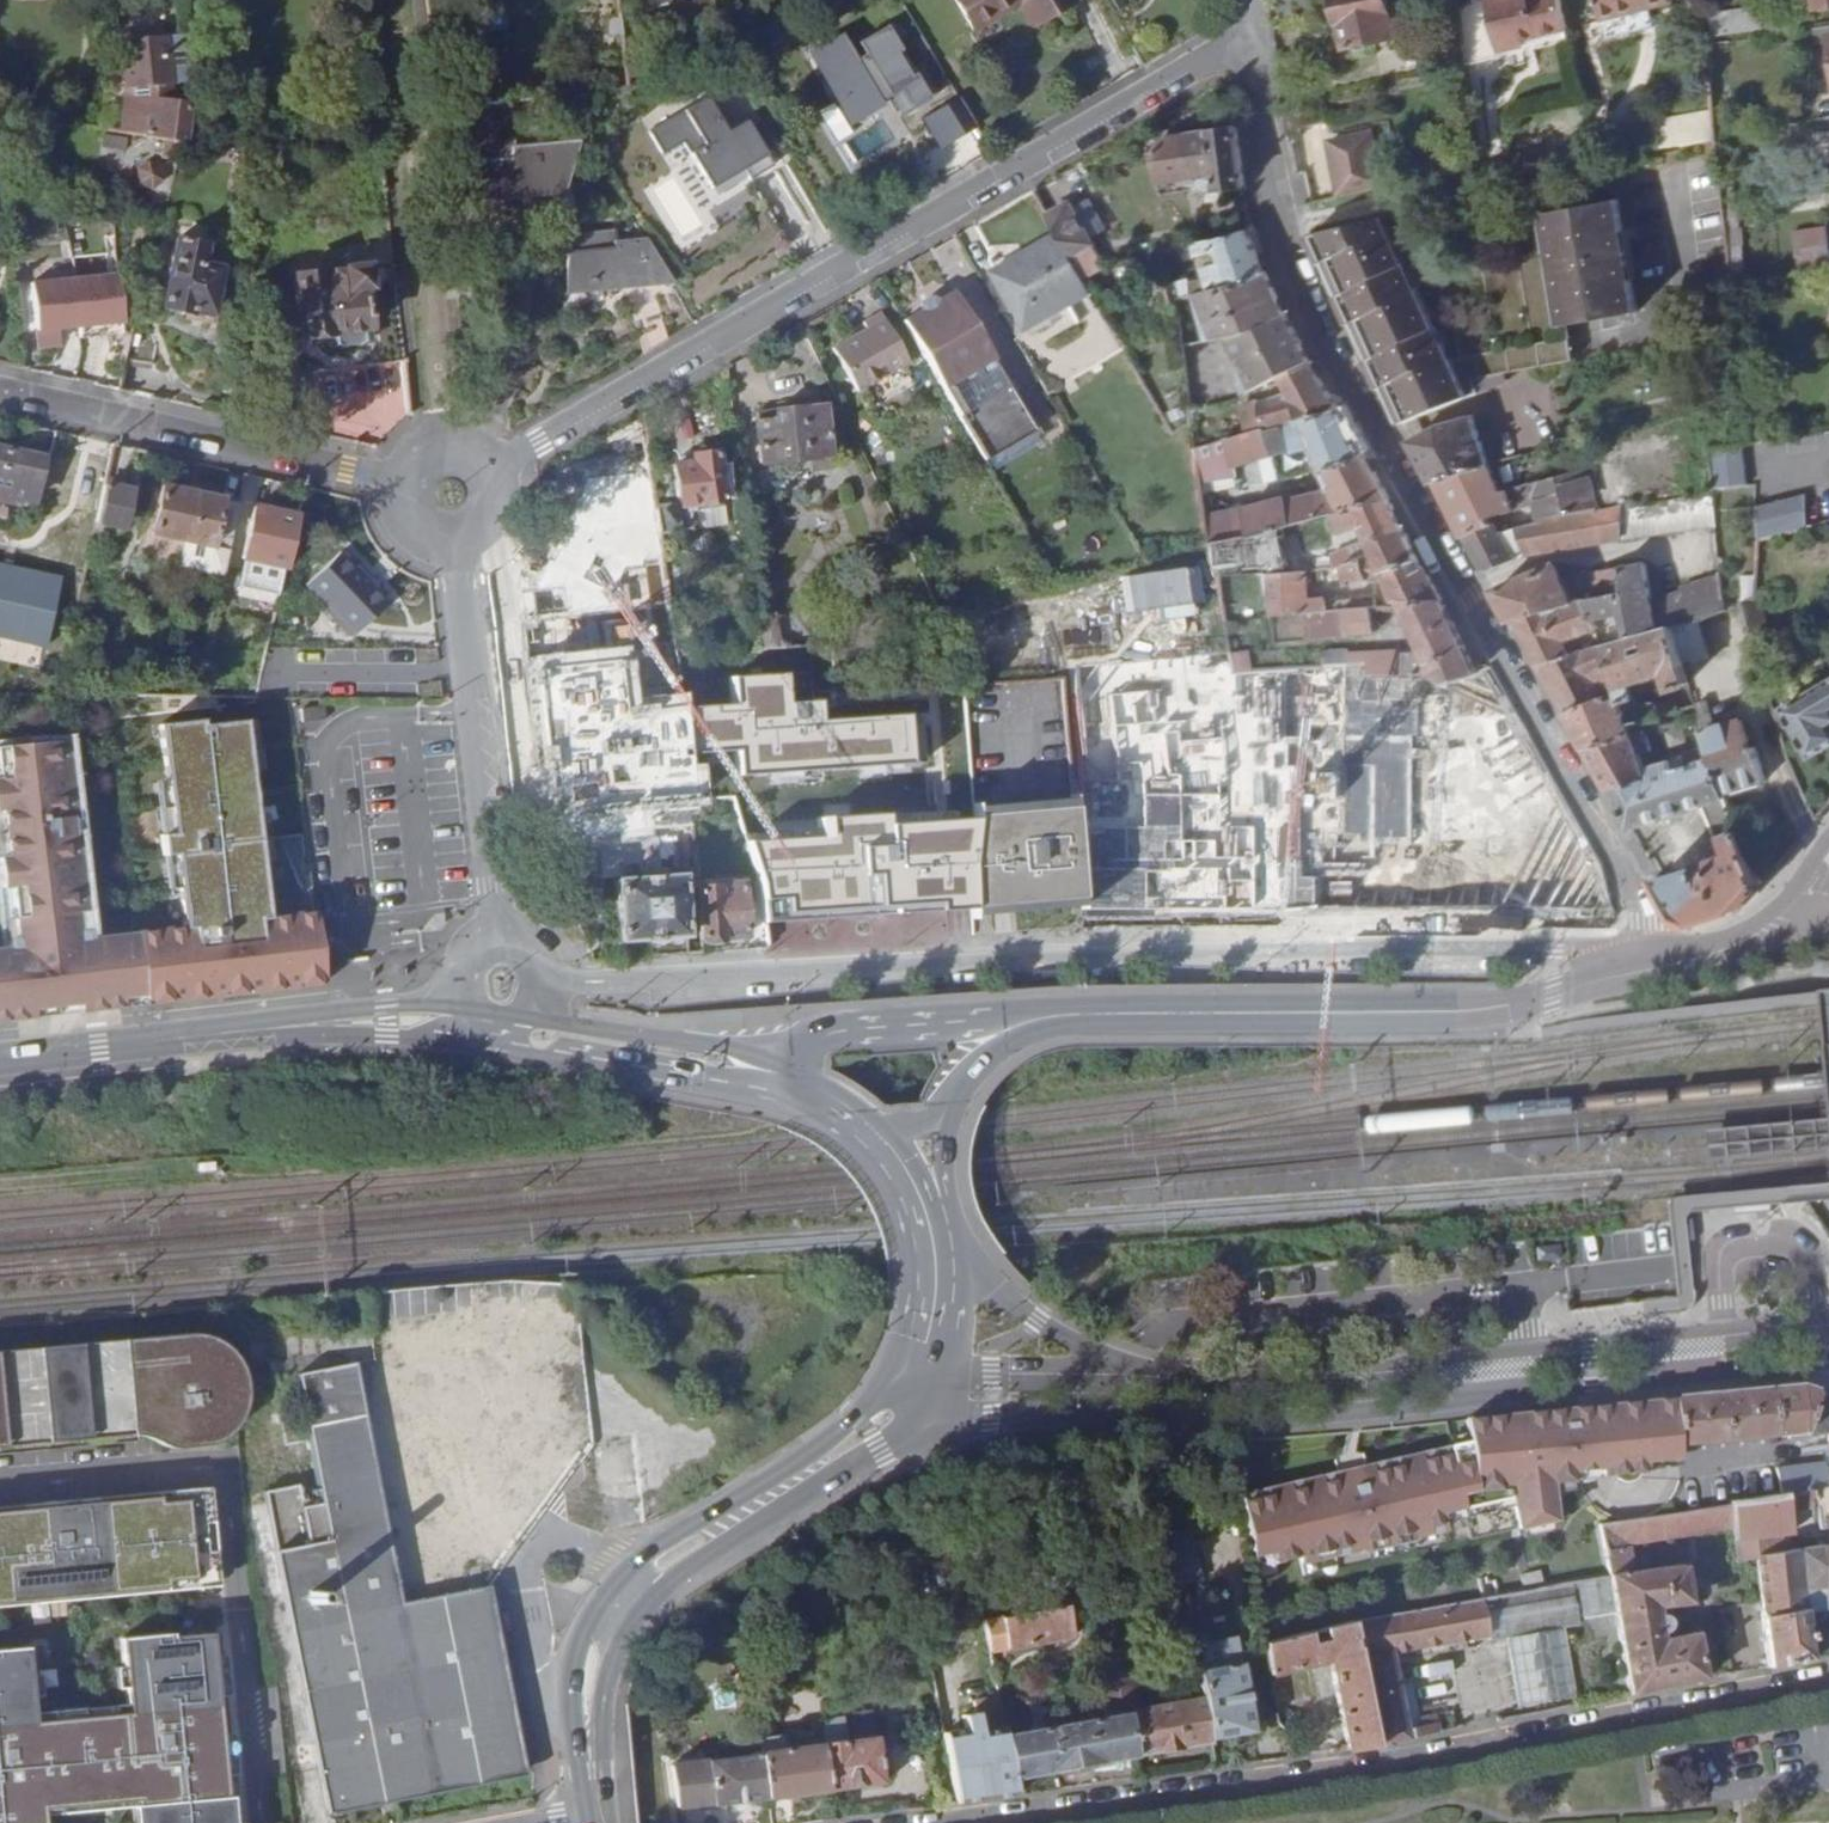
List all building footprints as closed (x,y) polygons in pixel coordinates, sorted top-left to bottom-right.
[(975,30),(1020,5),(1030,24),(1068,3),(1074,0),(959,0),(975,30)] [(1068,3),(1071,10),(1089,0),(1074,0),(1068,3)] [(1351,50),(1398,36),(1389,4),(1407,0),(1337,0),(1351,50)] [(1559,0),(1485,0),(1496,50),(1567,35),(1559,0)] [(1601,17),(1669,2),(1669,0),(1597,0),(1601,17)] [(1716,32),(1763,26),(1760,3),(1713,9),(1716,32)] [(1818,26),(1820,40),(1828,39),(1828,24),(1818,26)] [(878,122),(918,102),(879,26),(840,46),(834,34),(793,55),(847,161),(888,140),(878,122)] [(126,86),(120,132),(164,138),(183,142),(188,104),(169,100),(171,82),(166,38),(120,43),(125,87),(126,86)] [(697,103),(724,100),(723,89),(696,91),(697,103)] [(511,120),(508,99),(461,104),(463,125),(511,120)] [(744,153),(739,99),(724,100),(697,103),(682,104),(688,158),(744,153)] [(921,117),(936,145),(971,127),(957,99),(921,117)] [(1683,149),(1718,142),(1716,130),(1714,111),(1677,119),(1683,149)] [(513,148),(511,120),(463,125),(467,161),(462,161),(466,193),(495,190),(497,199),(512,197),(563,192),(580,141),(513,148)] [(1218,189),(1247,185),(1240,127),(1173,135),(1171,136),(1171,139),(1176,181),(1200,178),(1201,187),(1217,185),(1218,189)] [(1380,132),(1329,143),(1341,196),(1392,184),(1380,132)] [(178,160),(183,142),(164,138),(159,156),(178,160)] [(148,160),(136,168),(137,183),(151,189),(163,181),(162,166),(148,160)] [(495,190),(466,193),(467,203),(497,199),(495,190)] [(557,210),(563,192),(512,197),(515,215),(557,210)] [(1487,377),(1572,360),(1566,326),(1636,313),(1614,200),(1544,214),(1552,260),(1416,287),(1382,215),(1310,231),(1398,419),(1473,393),(1473,389),(1471,380),(1487,377)] [(1060,233),(1073,257),(1096,244),(1073,202),(1049,214),(1060,233)] [(1796,272),(1828,268),(1828,265),(1823,221),(1791,224),(1796,272)] [(625,287),(643,351),(668,338),(651,284),(667,282),(642,240),(615,243),(613,229),(567,234),(566,254),(563,285),(588,282),(589,291),(625,287)] [(1250,229),(1193,242),(1198,257),(1217,250),(1221,262),(1203,269),(1207,279),(1168,288),(1171,303),(1198,296),(1265,277),(1250,229)] [(1073,257),(1060,233),(1024,253),(1029,262),(999,279),(1026,329),(1093,293),(1073,257)] [(566,254),(567,234),(549,237),(542,257),(566,254)] [(176,238),(158,307),(186,314),(187,307),(207,312),(217,269),(221,250),(204,246),(204,245),(176,238)] [(1732,247),(1736,281),(1749,279),(1745,246),(1732,247)] [(993,270),(999,279),(1029,262),(1024,253),(993,270)] [(364,268),(293,276),(300,338),(326,336),(326,335),(367,331),(362,287),(366,287),(364,268)] [(74,277),(79,325),(123,321),(118,272),(74,277)] [(1198,296),(1211,340),(1232,336),(1245,333),(1257,329),(1288,313),(1269,275),(1265,277),(1198,296)] [(30,281),(35,330),(79,325),(74,277),(30,281)] [(917,311),(902,320),(941,387),(983,459),(1034,429),(991,357),(992,357),(953,290),(937,299),(917,311)] [(917,311),(937,299),(930,297),(919,303),(917,311)] [(205,319),(207,312),(187,307),(186,314),(185,315),(205,319)] [(909,361),(880,313),(862,323),(866,330),(870,336),(860,341),(857,335),(832,350),(857,392),(909,361)] [(1232,336),(1250,372),(1303,345),(1288,313),(1257,329),(1245,333),(1232,336)] [(136,328),(128,360),(151,366),(159,334),(136,328)] [(866,330),(857,335),(860,341),(870,336),(866,330)] [(368,342),(367,331),(326,335),(326,336),(327,346),(368,342)] [(1308,364),(1312,362),(1303,345),(1250,372),(1242,376),(1247,395),(1280,378),(1308,364)] [(1193,385),(1206,386),(1206,350),(1193,350),(1193,385)] [(1251,433),(1266,429),(1337,409),(1308,364),(1280,378),(1288,393),(1259,401),(1260,406),(1245,410),(1251,433)] [(1489,386),(1487,377),(1471,380),(1473,389),(1489,386)] [(756,421),(760,462),(828,455),(822,402),(774,408),(775,418),(756,421)] [(754,410),(756,421),(775,418),(774,408),(754,410)] [(1310,446),(1321,476),(1328,472),(1363,455),(1337,409),(1266,429),(1274,456),(1310,446)] [(1431,424),(1407,435),(1434,485),(1488,462),(1468,415),(1431,424)] [(1197,446),(1212,545),(1284,527),(1334,515),(1348,512),(1388,499),(1388,497),(1363,455),(1328,472),(1334,486),(1244,509),(1232,469),(1274,456),(1266,429),(1251,433),(1227,440),(1197,446)] [(1744,489),(1741,443),(1709,449),(1711,494),(1744,489)] [(8,503),(9,497),(31,501),(39,462),(8,455),(9,452),(0,450),(0,501),(8,503)] [(679,504),(679,506),(694,504),(697,528),(726,525),(716,452),(691,456),(692,463),(674,465),(679,504)] [(1499,488),(1488,462),(1434,485),(1455,521),(1495,511),(1535,503),(1530,482),(1499,488)] [(1535,503),(1539,521),(1596,513),(1586,470),(1530,482),(1535,503)] [(104,482),(91,539),(114,544),(118,529),(123,530),(129,500),(119,485),(104,482)] [(210,553),(226,557),(239,500),(223,496),(222,498),(162,485),(151,534),(211,547),(210,553)] [(1711,494),(1622,509),(1622,533),(1623,540),(1714,524),(1711,494)] [(1758,505),(1762,536),(1806,525),(1798,495),(1758,505)] [(1348,512),(1334,515),(1340,535),(1362,528),(1367,539),(1338,551),(1347,586),(1383,576),(1397,608),(1400,608),(1444,608),(1419,559),(1388,499),(1348,512)] [(240,559),(284,569),(296,516),(252,506),(240,559)] [(660,533),(657,509),(620,514),(623,538),(660,533)] [(1596,513),(1539,521),(1520,524),(1526,555),(1622,533),(1622,509),(1596,513)] [(1495,511),(1455,521),(1458,527),(1498,516),(1495,511)] [(1458,527),(1481,566),(1515,555),(1503,527),(1498,516),(1458,527)] [(1212,547),(1218,580),(1268,575),(1271,616),(1305,613),(1329,611),(1373,607),(1377,607),(1375,596),(1328,601),(1328,596),(1311,599),(1309,571),(1293,572),(1284,527),(1212,545),(1212,547)] [(1212,547),(1167,558),(1173,595),(1219,587),(1212,547)] [(341,550),(305,583),(354,636),(389,602),(341,550)] [(46,641),(62,569),(0,555),(0,630),(46,641)] [(1572,604),(1580,620),(1612,614),(1619,638),(1669,625),(1720,612),(1717,576),(1682,587),(1683,592),(1651,601),(1641,567),(1623,571),(1628,591),(1604,596),(1572,604)] [(1125,569),(1098,575),(1103,593),(1129,587),(1125,569)] [(1628,591),(1623,571),(1597,576),(1604,596),(1628,591)] [(1509,616),(1572,604),(1561,584),(1555,573),(1489,582),(1509,616)] [(1572,604),(1509,616),(1562,711),(1610,701),(1606,691),(1612,689),(1617,688),(1593,644),(1568,650),(1562,639),(1585,628),(1580,620),(1572,604)] [(1743,606),(1741,607),(1733,609),(1746,652),(1739,655),(1744,664),(1760,659),(1743,606)] [(1329,611),(1305,613),(1307,640),(1346,635),(1375,632),(1373,607),(1329,611)] [(1325,652),(1325,666),(1331,665),(1368,663),(1368,675),(1432,675),(1436,675),(1478,675),(1444,608),(1400,608),(1419,648),(1349,652),(1325,652)] [(755,614),(758,649),(780,647),(776,612),(755,614)] [(1673,691),(1690,687),(1669,625),(1619,638),(1593,644),(1617,688),(1667,675),(1673,691)] [(684,742),(689,802),(732,800),(741,830),(795,827),(794,797),(739,798),(737,770),(735,770),(734,751),(722,751),(721,739),(784,734),(786,759),(792,759),(846,756),(837,694),(831,643),(780,647),(758,649),(677,655),(684,742)] [(1233,666),(1234,673),(1254,670),(1251,650),(1231,652),(1233,666)] [(1368,663),(1331,665),(1332,683),(1368,682),(1368,675),(1368,663)] [(1254,670),(1234,673),(1241,733),(1272,733),(1265,670),(1255,670),(1254,670)] [(1436,675),(1454,742),(1516,728),(1485,673),(1478,675),(1436,675)] [(1788,706),(1814,754),(1828,745),(1828,681),(1788,706)] [(75,682),(60,682),(57,694),(76,694),(75,682)] [(927,750),(937,876),(942,876),(943,904),(925,905),(887,908),(892,947),(964,941),(960,878),(969,878),(968,866),(975,815),(975,814),(974,807),(964,684),(837,694),(846,756),(855,825),(860,861),(868,860),(878,850),(872,768),(871,755),(913,751),(927,750)] [(1579,739),(1676,715),(1673,706),(1649,711),(1641,704),(1627,706),(1617,688),(1612,689),(1617,701),(1611,703),(1610,701),(1562,711),(1579,739)] [(1695,720),(1708,717),(1704,704),(1696,706),(1697,710),(1691,711),(1695,720)] [(325,707),(304,706),(303,719),(325,720),(325,707)] [(1700,733),(1712,730),(1708,717),(1695,720),(1700,733)] [(183,927),(136,932),(143,994),(144,1004),(323,983),(314,912),(267,917),(244,720),(160,730),(183,927)] [(1630,831),(1633,830),(1704,809),(1720,850),(1705,855),(1708,863),(1660,880),(1678,914),(1695,920),(1734,907),(1758,880),(1724,794),(1700,733),(1695,720),(1644,731),(1652,753),(1678,747),(1682,759),(1649,768),(1652,777),(1607,790),(1630,831)] [(1712,730),(1700,733),(1724,794),(1763,782),(1753,748),(1747,750),(1739,723),(1712,730)] [(1652,753),(1644,731),(1582,746),(1607,790),(1652,777),(1649,768),(1643,755),(1652,753)] [(57,1014),(56,1006),(79,1003),(80,1011),(122,1007),(121,997),(143,994),(136,932),(86,938),(85,931),(77,932),(75,910),(83,910),(77,858),(74,831),(70,832),(68,815),(72,815),(69,788),(64,739),(43,738),(0,743),(0,811),(3,832),(11,832),(13,850),(5,850),(8,880),(18,879),(24,933),(16,935),(16,941),(0,942),(0,1021),(57,1014)] [(924,877),(937,876),(927,750),(913,751),(914,765),(924,877)] [(914,765),(913,751),(871,755),(872,768),(887,767),(914,765)] [(795,827),(855,825),(846,756),(792,759),(794,797),(795,827)] [(887,767),(872,768),(878,850),(893,848),(887,767)] [(1510,809),(1525,807),(1540,862),(1584,859),(1588,858),(1548,786),(1514,787),(1514,788),(1510,809)] [(84,787),(69,788),(72,815),(68,815),(70,832),(74,831),(77,858),(92,857),(84,787)] [(1080,905),(1083,932),(1262,927),(1260,904),(1247,788),(1224,789),(1226,806),(1212,807),(1219,875),(1112,878),(1107,808),(1073,810),(1080,898),(1080,905)] [(1514,788),(1489,790),(1486,811),(1510,809),(1514,788)] [(1134,789),(1133,819),(1145,823),(1167,824),(1168,791),(1134,789)] [(1174,791),(1174,824),(1192,825),(1192,791),(1174,791)] [(1358,836),(1372,835),(1374,859),(1384,858),(1434,854),(1434,856),(1466,854),(1467,852),(1501,851),(1502,852),(1523,851),(1526,863),(1540,862),(1525,807),(1510,809),(1486,811),(1442,814),(1440,793),(1440,792),(1356,797),(1358,836)] [(1358,836),(1356,797),(1265,802),(1272,864),(1343,860),(1374,859),(1372,835),(1358,836)] [(974,807),(975,814),(986,813),(1005,811),(1073,806),(1072,799),(974,807)] [(1005,811),(1013,903),(1080,898),(1073,810),(1073,806),(1005,811)] [(993,905),(1013,903),(1005,811),(986,813),(993,905)] [(971,906),(993,905),(986,813),(975,814),(975,815),(968,866),(969,878),(971,906)] [(759,884),(764,920),(816,916),(867,913),(867,911),(860,861),(855,825),(795,827),(741,830),(759,884)] [(11,832),(3,832),(5,850),(13,850),(11,832)] [(1260,904),(1262,927),(1445,926),(1444,885),(1444,866),(1434,866),(1434,856),(1434,854),(1384,858),(1385,887),(1376,887),(1345,888),(1343,860),(1272,864),(1273,882),(1275,904),(1260,904)] [(1374,859),(1376,887),(1385,887),(1384,858),(1374,859)] [(1519,865),(1523,926),(1556,927),(1609,927),(1616,917),(1584,859),(1540,862),(1526,863),(1519,863),(1520,865),(1519,865)] [(924,877),(925,905),(943,904),(942,876),(937,876),(924,877)] [(621,961),(688,958),(685,878),(617,881),(621,961)] [(24,933),(18,879),(8,880),(2,881),(9,935),(16,935),(24,933)] [(1258,882),(1260,904),(1275,904),(1273,882),(1258,882)] [(1444,885),(1445,926),(1503,926),(1503,902),(1491,901),(1490,892),(1480,892),(1469,884),(1444,885)] [(697,889),(701,939),(748,935),(743,885),(697,889)] [(971,914),(1080,905),(1080,898),(1013,903),(993,905),(971,906),(971,914)] [(872,949),(892,947),(887,908),(867,911),(867,913),(871,946),(872,949)] [(86,938),(136,932),(134,918),(92,923),(90,909),(83,910),(75,910),(77,932),(85,931),(86,938)] [(816,916),(818,950),(871,946),(867,913),(816,916)] [(764,920),(767,953),(818,950),(816,916),(764,920)] [(121,997),(122,1007),(144,1004),(143,994),(121,997)] [(56,1006),(57,1014),(80,1011),(79,1003),(56,1006)] [(374,1291),(376,1325),(518,1317),(526,1464),(551,1463),(549,1433),(554,1433),(550,1360),(543,1360),(542,1351),(564,1350),(560,1280),(374,1291)] [(189,1335),(0,1354),(0,1450),(130,1438),(143,1440),(163,1450),(190,1452),(214,1446),(231,1434),(244,1414),(247,1394),(244,1374),(231,1353),(210,1339),(189,1335)] [(273,1552),(324,1814),(526,1775),(489,1585),(402,1602),(353,1351),(294,1362),(270,1367),(286,1452),(310,1447),(321,1504),(303,1507),(298,1485),(265,1491),(267,1500),(273,1552)] [(433,1499),(480,1489),(458,1376),(410,1386),(433,1499)] [(1770,1388),(1775,1435),(1804,1432),(1816,1391),(1798,1385),(1770,1388)] [(1673,1398),(1677,1445),(1775,1435),(1770,1388),(1673,1398)] [(1804,1432),(1810,1437),(1825,1434),(1826,1434),(1828,1426),(1828,1394),(1816,1391),(1804,1432)] [(1408,1532),(1443,1524),(1439,1506),(1508,1493),(1510,1501),(1514,1525),(1518,1524),(1549,1517),(1552,1517),(1550,1487),(1549,1478),(1568,1477),(1571,1477),(1570,1474),(1570,1466),(1598,1464),(1599,1472),(1644,1469),(1643,1459),(1678,1457),(1677,1445),(1673,1398),(1595,1406),(1466,1418),(1469,1441),(1449,1445),(1240,1494),(1250,1555),(1272,1551),(1273,1559),(1297,1553),(1298,1558),(1309,1556),(1330,1551),(1364,1543),(1408,1532)] [(589,1445),(595,1488),(634,1482),(628,1440),(589,1445)] [(1778,1467),(1781,1494),(1786,1493),(1810,1488),(1812,1504),(1817,1504),(1828,1502),(1828,1455),(1828,1459),(1778,1467)] [(1598,1464),(1570,1466),(1570,1474),(1599,1472),(1598,1464)] [(1568,1477),(1549,1478),(1550,1487),(1569,1486),(1568,1477)] [(1508,1493),(1439,1506),(1442,1515),(1510,1501),(1508,1493)] [(1738,1554),(1754,1553),(1753,1541),(1793,1536),(1786,1493),(1781,1494),(1752,1499),(1730,1501),(1738,1554)] [(186,1588),(186,1593),(212,1590),(208,1556),(206,1557),(202,1528),(205,1528),(201,1494),(175,1496),(175,1501),(75,1510),(75,1505),(37,1508),(37,1513),(0,1516),(0,1606),(186,1588)] [(1598,1524),(1607,1577),(1636,1572),(1630,1543),(1733,1525),(1730,1501),(1646,1516),(1598,1524)] [(1828,1527),(1828,1502),(1817,1504),(1821,1528),(1828,1527)] [(1549,1517),(1518,1524),(1520,1533),(1550,1527),(1549,1517)] [(1408,1532),(1364,1543),(1366,1552),(1410,1541),(1408,1532)] [(1810,1659),(1828,1656),(1828,1543),(1797,1546),(1802,1594),(1810,1659)] [(1754,1553),(1760,1601),(1802,1594),(1797,1546),(1754,1553)] [(1272,1551),(1250,1555),(1251,1562),(1273,1559),(1272,1551)] [(1330,1551),(1309,1556),(1312,1564),(1332,1560),(1330,1551)] [(1607,1577),(1628,1695),(1706,1679),(1696,1633),(1663,1640),(1657,1609),(1667,1607),(1689,1603),(1681,1562),(1636,1572),(1607,1577)] [(1607,1577),(1575,1583),(1582,1619),(1613,1613),(1607,1577)] [(1486,1635),(1487,1641),(1506,1638),(1564,1628),(1580,1625),(1572,1584),(1480,1602),(1486,1635)] [(1760,1601),(1768,1666),(1810,1659),(1802,1594),(1760,1601)] [(1486,1635),(1480,1602),(1350,1622),(1375,1744),(1411,1738),(1439,1734),(1436,1723),(1407,1728),(1399,1686),(1392,1651),(1486,1635)] [(1008,1650),(1008,1652),(1074,1639),(1068,1606),(1002,1618),(1008,1650)] [(1657,1609),(1663,1640),(1673,1637),(1667,1607),(1657,1609)] [(1008,1650),(1002,1618),(985,1620),(990,1652),(1008,1650)] [(1264,1642),(1269,1675),(1329,1661),(1346,1748),(1375,1744),(1350,1622),(1264,1642)] [(226,1625),(123,1636),(132,1707),(52,1716),(43,1642),(0,1647),(0,1822),(65,1822),(64,1812),(136,1804),(138,1822),(248,1822),(226,1625)] [(1564,1628),(1506,1638),(1519,1707),(1577,1696),(1564,1628)] [(1195,1648),(1198,1671),(1202,1696),(1209,1739),(1250,1733),(1236,1641),(1195,1648)] [(1127,1712),(1135,1753),(1209,1740),(1209,1739),(1202,1696),(1139,1707),(1129,1646),(1094,1653),(1105,1716),(1127,1712)] [(1399,1686),(1407,1728),(1420,1726),(1412,1684),(1399,1686)] [(942,1731),(955,1804),(1016,1795),(1013,1779),(1005,1733),(998,1695),(973,1700),(975,1713),(963,1715),(964,1721),(965,1727),(942,1731)] [(827,1791),(882,1783),(872,1710),(842,1714),(843,1715),(845,1741),(820,1744),(827,1791)] [(1135,1753),(1127,1712),(1105,1716),(1005,1733),(1013,1779),(1136,1756),(1135,1753)] [(822,1743),(845,1741),(843,1715),(834,1716),(820,1727),(822,1743)] [(745,1754),(760,1752),(758,1738),(757,1733),(743,1735),(745,1748),(745,1754)] [(827,1791),(820,1744),(786,1748),(784,1734),(758,1738),(760,1752),(766,1799),(827,1791)] [(760,1752),(745,1754),(670,1764),(676,1808),(679,1808),(681,1822),(722,1822),(719,1805),(766,1799),(760,1752)]
